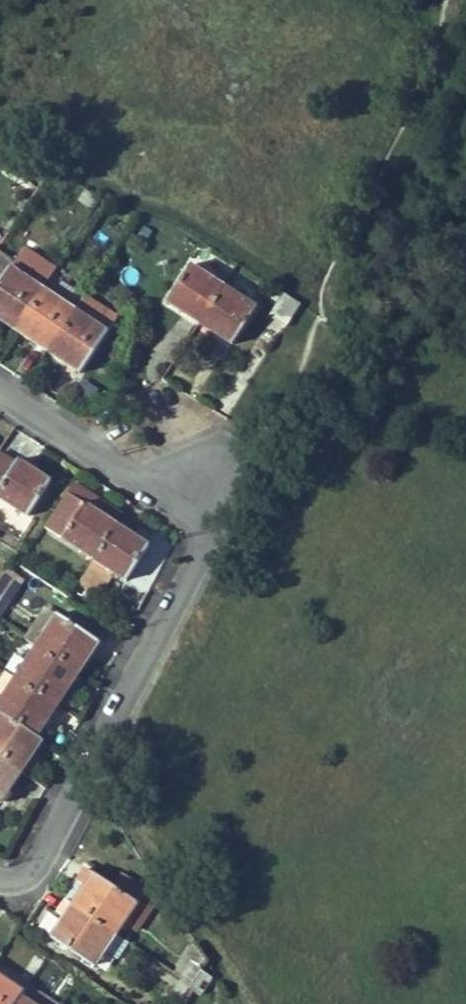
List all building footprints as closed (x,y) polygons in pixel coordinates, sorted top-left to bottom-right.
[(53,188),(60,178),(50,171),(43,181),(53,188)] [(57,267),(25,248),(16,262),(12,268),(10,267),(0,282),(0,320),(15,330),(42,289),(57,267)] [(10,267),(12,268),(16,262),(0,252),(0,282),(10,267)] [(202,317),(222,286),(189,264),(164,302),(181,314),(186,306),(202,317)] [(235,338),(255,306),(222,286),(202,317),(197,323),(214,334),(218,327),(235,338)] [(51,345),(74,310),(42,289),(15,330),(32,341),(36,335),(51,345)] [(278,303),(283,293),(277,289),(271,299),(278,303)] [(273,318),(287,296),(283,293),(278,303),(269,316),(273,318)] [(286,326),(300,304),(287,296),(273,318),(286,326)] [(202,317),(186,306),(181,314),(197,323),(202,317)] [(79,372),(106,332),(107,331),(74,310),(51,345),(47,351),(79,372)] [(235,338),(218,327),(214,334),(230,345),(235,338)] [(51,345),(36,335),(32,341),(47,351),(51,345)] [(17,459),(14,463),(0,454),(0,497),(27,514),(49,480),(17,459)] [(61,537),(85,502),(67,491),(44,526),(61,537)] [(92,557),(115,522),(85,502),(61,537),(92,557)] [(124,578),(147,544),(115,522),(92,557),(77,581),(99,595),(114,572),(124,578)] [(13,593),(0,585),(0,612),(13,593)] [(35,645),(56,613),(44,605),(24,637),(35,645)] [(96,639),(56,613),(35,645),(75,672),(96,639)] [(55,703),(75,672),(35,645),(15,677),(55,703)] [(15,677),(4,670),(0,676),(0,699),(15,677)] [(55,703),(15,677),(0,699),(0,711),(35,734),(55,703)] [(40,738),(0,711),(0,757),(20,770),(40,738)] [(20,770),(0,757),(0,800),(20,770)] [(134,902),(86,868),(64,899),(113,932),(134,902)] [(137,933),(155,901),(142,894),(124,926),(137,933)] [(93,964),(113,932),(64,899),(56,912),(62,916),(50,936),(93,964)] [(200,969),(206,959),(194,941),(173,972),(183,978),(191,983),(200,969)] [(199,994),(210,976),(200,969),(191,983),(188,986),(199,994)] [(22,990),(0,975),(0,1003),(12,1003),(19,995),(22,990)] [(188,986),(191,983),(183,978),(173,994),(180,998),(188,986)] [(19,995),(12,1003),(33,1003),(19,995)]
